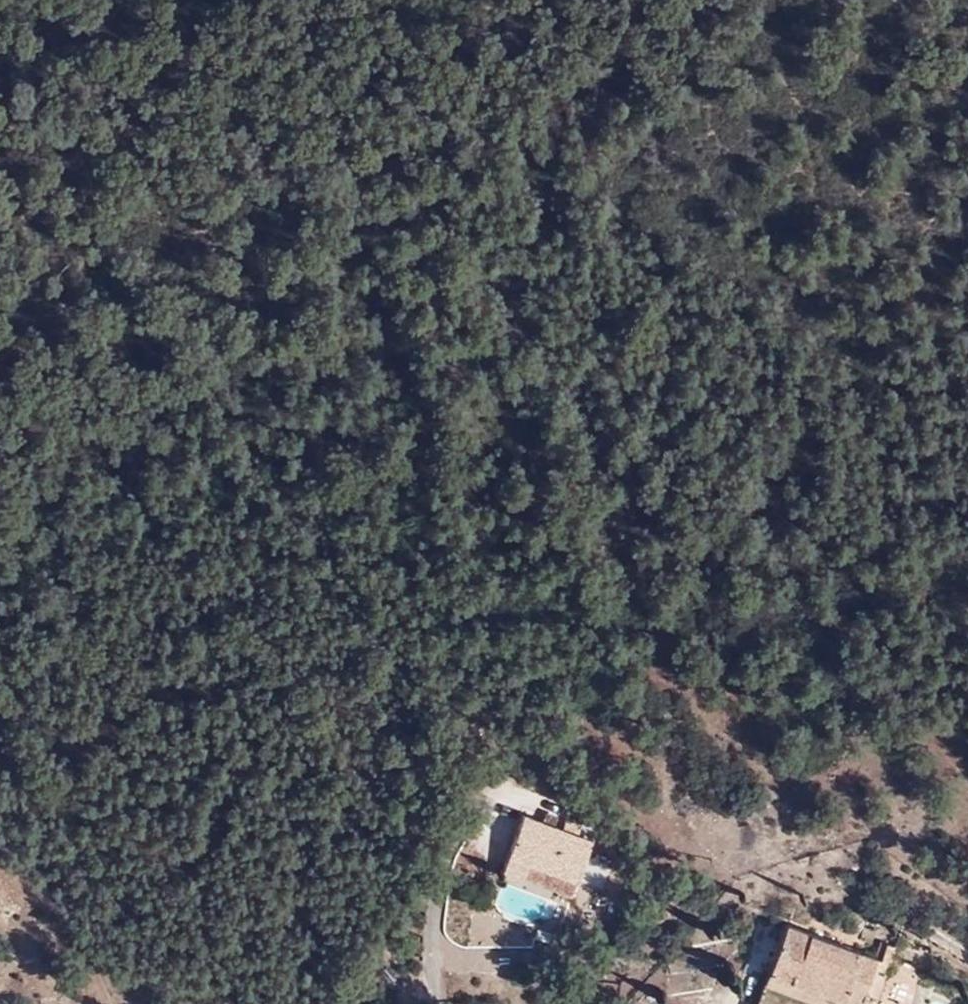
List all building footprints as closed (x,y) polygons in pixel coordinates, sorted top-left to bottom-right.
[(586,842),(519,815),(497,869),(516,878),(523,863),(569,882),(586,842)] [(563,897),(569,882),(523,863),(516,878),(563,897)] [(831,1003),(837,1003),(839,999),(851,1003),(867,1003),(869,1000),(877,1003),(892,965),(791,923),(769,978),(831,1003)]
